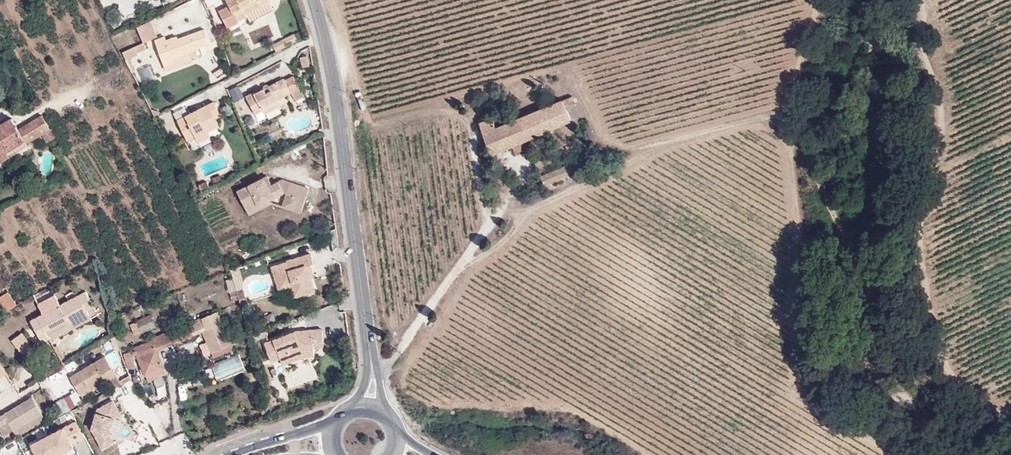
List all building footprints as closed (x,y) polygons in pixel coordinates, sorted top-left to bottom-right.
[(267,0),(227,0),(237,20),(246,16),(245,13),(260,5),(260,3),(267,0)] [(143,42),(156,36),(150,22),(137,28),(143,42)] [(166,40),(165,36),(155,40),(164,65),(174,61),(173,58),(198,49),(198,47),(209,43),(205,29),(178,39),(177,36),(166,40)] [(297,40),(294,33),(283,39),(286,46),(297,40)] [(276,51),(286,46),(283,39),(272,44),(276,51)] [(145,48),(143,43),(121,52),(125,60),(138,54),(137,52),(145,48)] [(217,78),(224,73),(220,68),(213,73),(217,78)] [(284,96),(299,88),(292,74),(254,94),(253,92),(246,96),(260,122),(289,107),(284,96)] [(240,87),(230,89),(233,102),(243,99),(240,87)] [(491,154),(570,121),(570,120),(565,108),(562,100),(496,127),(492,117),(479,122),(491,154)] [(215,119),(213,115),(219,112),(214,101),(177,120),(188,140),(195,136),(198,142),(210,136),(208,131),(218,126),(215,119)] [(579,116),(574,104),(565,108),(570,120),(579,116)] [(51,129),(43,116),(19,130),(25,140),(27,143),(51,129)] [(0,126),(0,155),(25,140),(19,130),(12,118),(0,126)] [(27,143),(25,140),(0,155),(0,163),(29,146),(27,143)] [(193,153),(184,156),(187,165),(196,161),(193,153)] [(285,189),(288,190),(284,202),(302,209),(309,186),(282,177),(274,181),(270,174),(243,188),(253,207),(266,201),(264,198),(272,195),(285,189)] [(254,210),(274,199),(284,202),(288,190),(285,189),(272,195),(264,198),(266,201),(253,207),(254,210)] [(286,262),(272,265),(277,287),(290,283),(293,296),(311,292),(307,277),(305,265),(309,264),(312,263),(310,254),(286,260),(286,262)] [(231,271),(232,279),(226,280),(228,293),(242,291),(239,269),(231,271)] [(284,289),(286,298),(293,296),(290,283),(277,287),(278,290),(284,289)] [(6,311),(17,304),(9,291),(0,297),(0,303),(6,311)] [(68,320),(71,324),(89,315),(84,304),(90,301),(85,291),(59,305),(54,295),(39,303),(44,313),(31,320),(42,342),(49,338),(46,331),(68,320)] [(17,317),(22,313),(18,307),(13,311),(17,317)] [(201,330),(207,341),(211,351),(231,343),(218,311),(151,339),(152,340),(131,349),(131,351),(123,354),(125,359),(133,356),(133,354),(136,352),(145,375),(146,374),(163,367),(157,350),(201,330)] [(51,340),(91,319),(89,315),(71,324),(68,320),(46,331),(49,338),(51,340)] [(134,336),(155,327),(151,317),(130,326),(134,336)] [(279,358),(280,361),(301,352),(300,348),(320,346),(318,329),(302,330),(302,334),(295,335),(295,330),(263,344),(271,361),(279,358)] [(20,356),(32,349),(22,332),(10,340),(20,356)] [(201,344),(206,354),(211,351),(207,341),(201,344)] [(282,365),(303,356),(301,352),(280,361),(282,365)] [(106,381),(117,374),(105,355),(71,377),(80,392),(104,377),(106,381)] [(211,366),(216,381),(245,370),(239,355),(211,366)] [(149,381),(166,374),(163,367),(146,374),(149,381)] [(9,422),(16,436),(45,419),(32,397),(0,416),(0,427),(9,422)] [(111,422),(121,417),(114,402),(93,412),(98,421),(88,426),(101,451),(121,441),(111,422)] [(25,438),(30,446),(45,437),(40,429),(25,438)] [(34,454),(66,454),(74,452),(64,429),(29,444),(34,454)]
